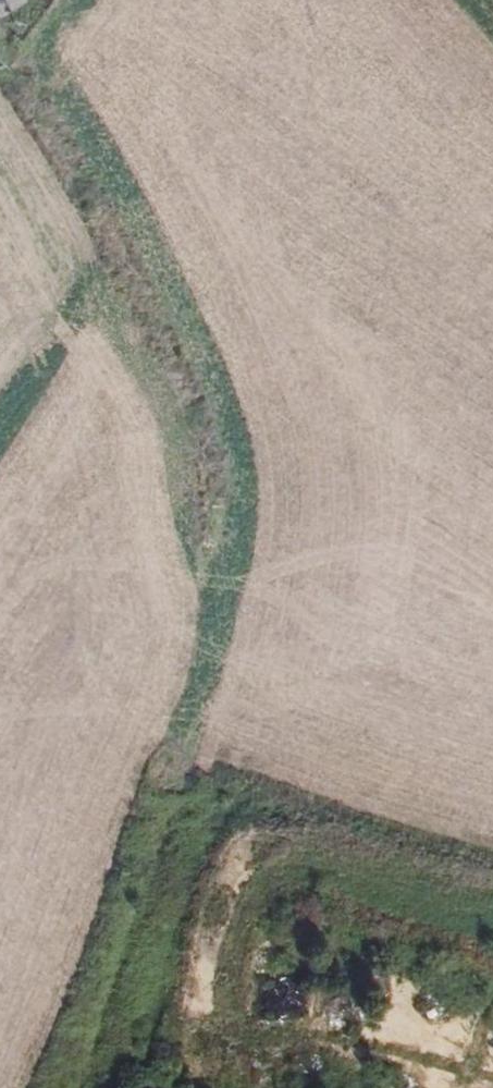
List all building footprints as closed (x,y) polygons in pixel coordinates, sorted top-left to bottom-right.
[(27,2),(25,0),(0,0),(0,25),(27,2)] [(440,1078),(420,1067),(409,1087),(434,1087),(440,1078)]
